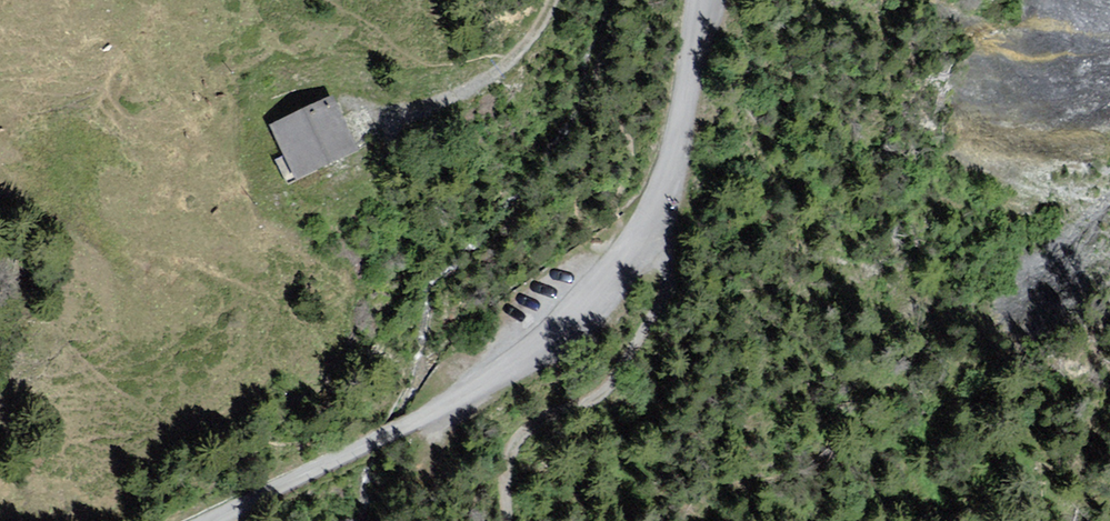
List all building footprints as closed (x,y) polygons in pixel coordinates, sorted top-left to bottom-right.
[(332,96),(268,124),(291,176),(355,149),(332,96)]
